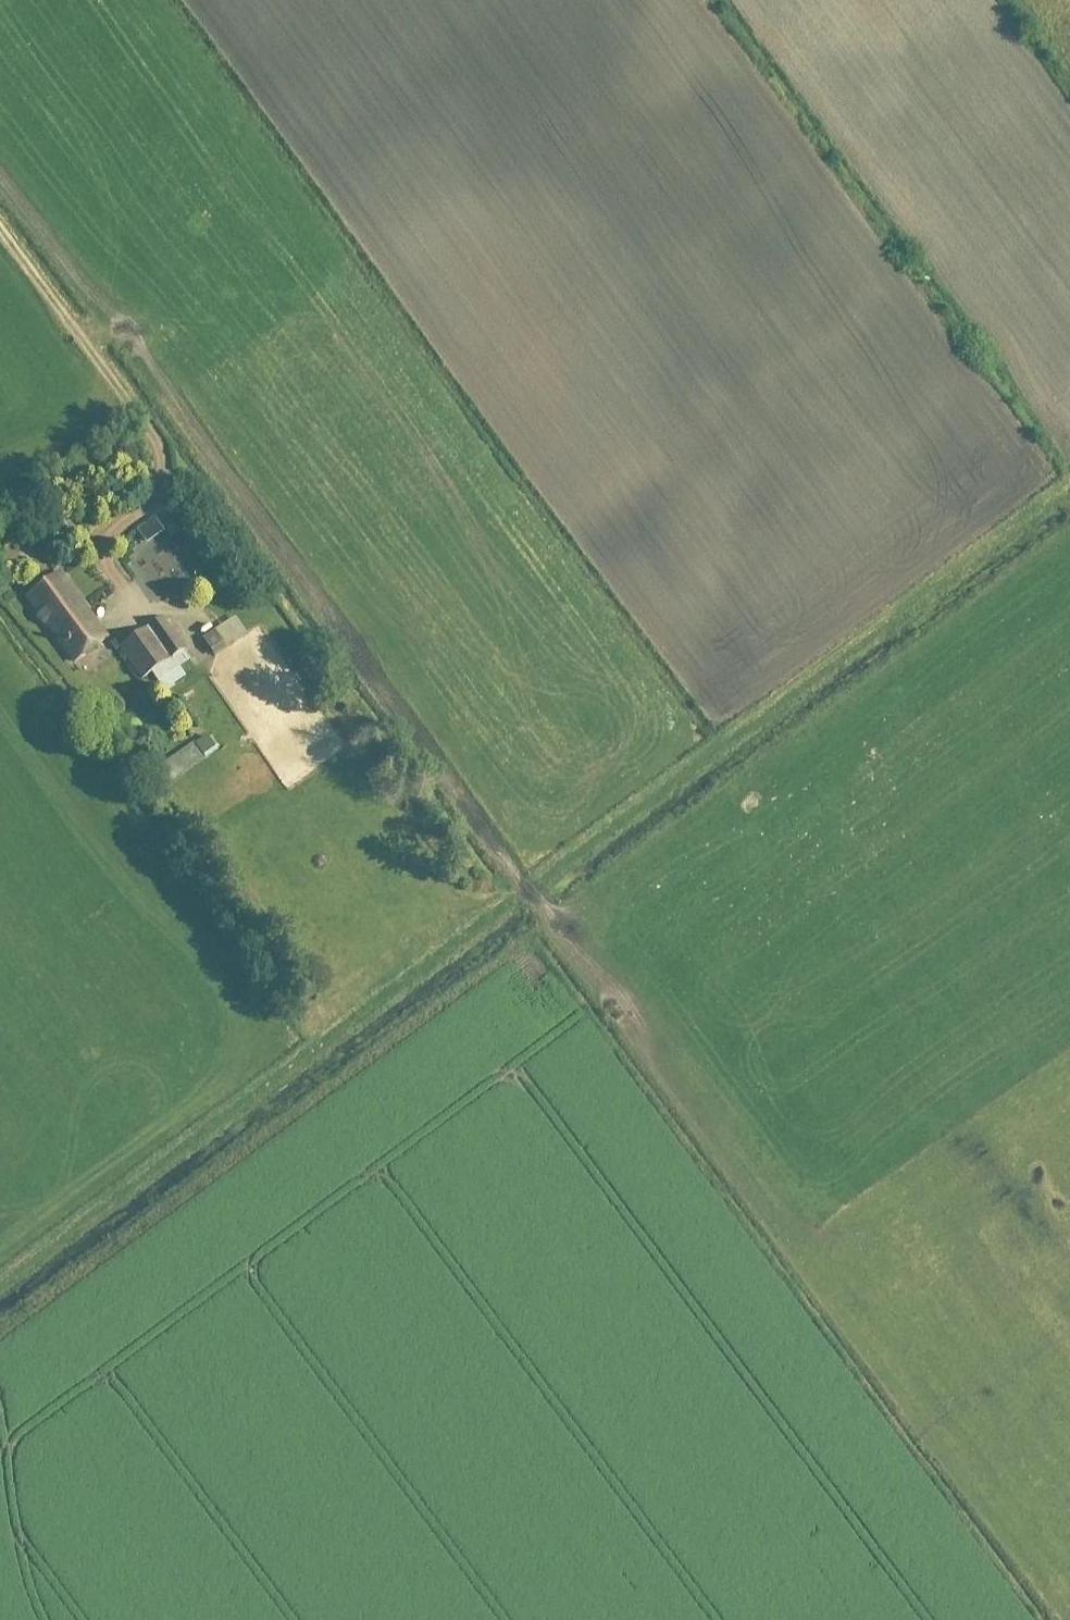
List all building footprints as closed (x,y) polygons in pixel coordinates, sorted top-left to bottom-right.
[(143,559),(156,588),(178,578),(165,549),(143,559)] [(74,665),(107,641),(60,576),(27,600),(74,665)] [(200,582),(185,590),(192,603),(207,595),(200,582)] [(140,681),(184,650),(162,619),(118,650),(140,681)] [(226,648),(242,640),(235,626),(219,633),(226,648)] [(193,744),(154,771),(165,787),(204,760),(193,744)]
